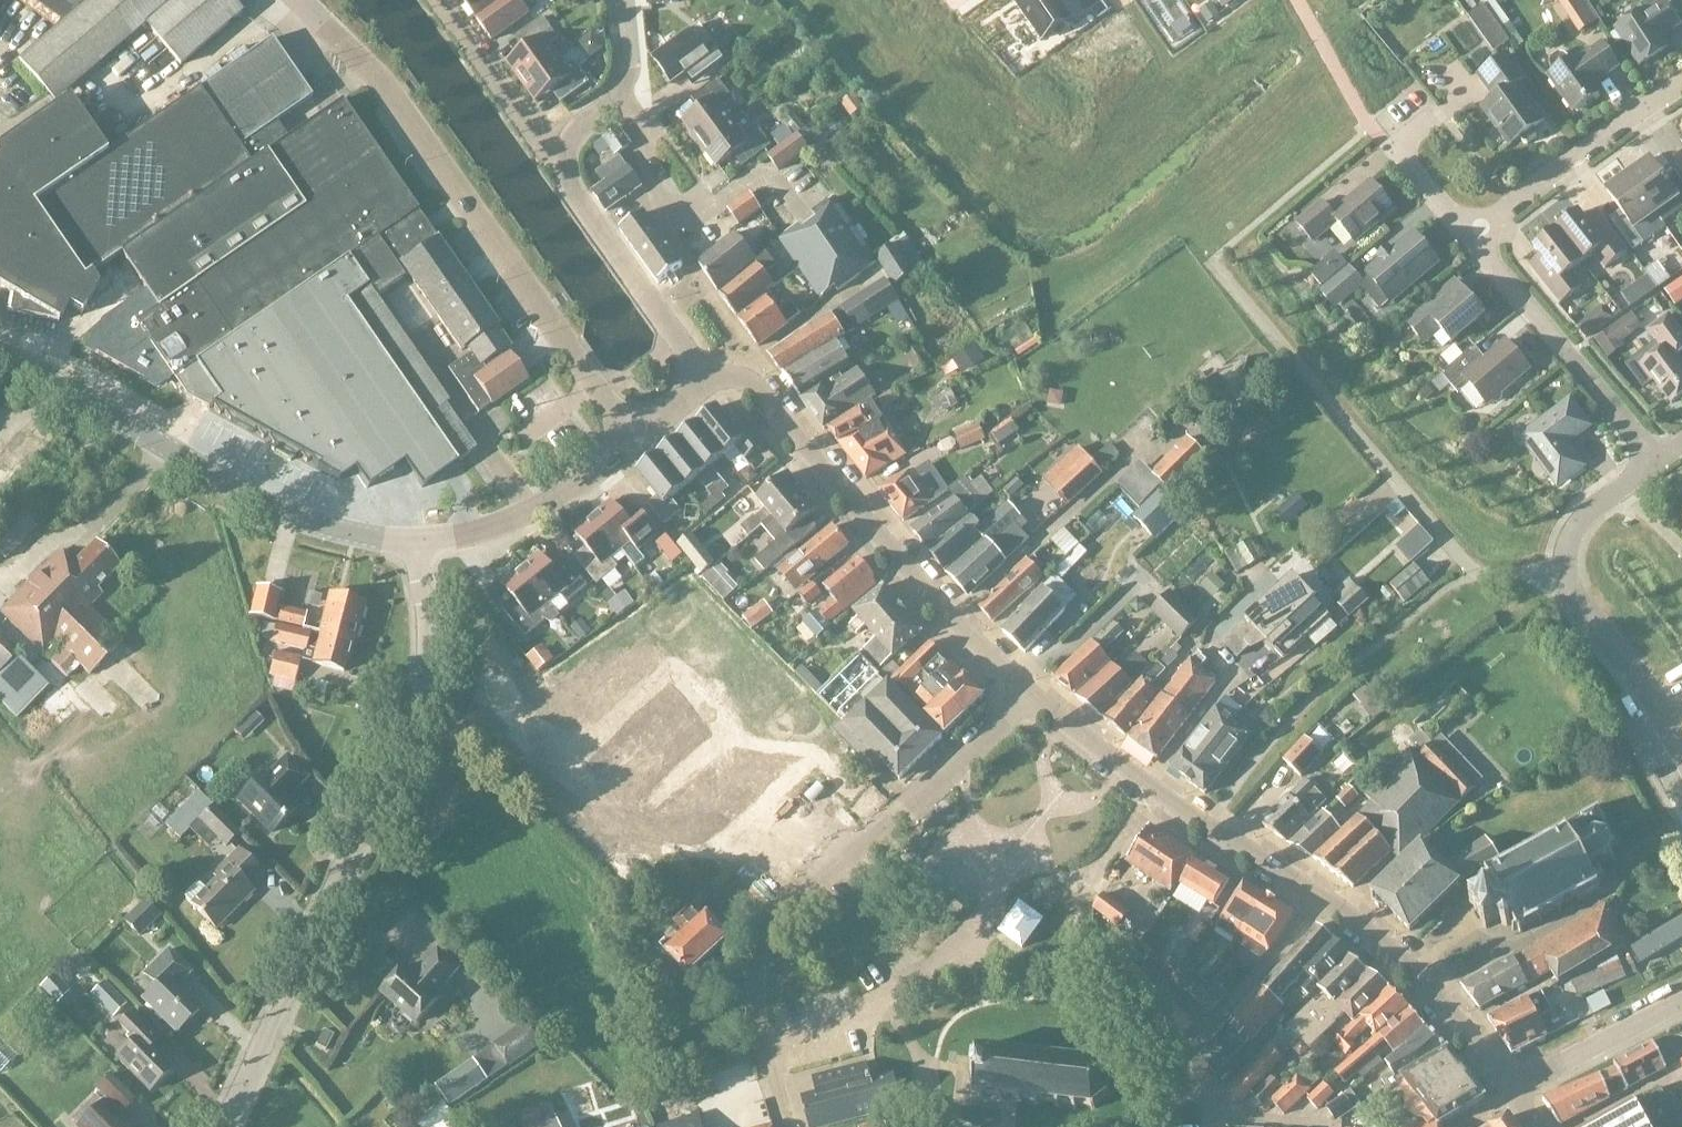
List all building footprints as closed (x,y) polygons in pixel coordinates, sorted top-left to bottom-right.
[(131,37),(145,25),(180,66),(241,14),(229,0),(92,0),(19,62),(45,92),(122,26),(131,37)] [(476,20),(504,0),(461,0),(476,20)] [(491,42),(529,14),(526,10),(535,3),(533,0),(521,0),(520,1),(519,0),(504,0),(476,20),(491,42)] [(1067,22),(1052,0),(1014,0),(1042,40),(1067,22)] [(1615,29),(1639,67),(1667,49),(1660,37),(1680,25),(1665,2),(1664,0),(1646,0),(1638,5),(1642,11),(1615,29)] [(1567,18),(1578,33),(1595,21),(1585,6),(1567,18)] [(514,39),(523,52),(507,63),(521,83),(556,57),(549,47),(558,40),(543,19),(514,39)] [(1478,32),(1488,46),(1504,35),(1493,20),(1478,32)] [(698,25),(652,59),(670,83),(693,66),(702,78),(725,61),(698,25)] [(1126,68),(1101,36),(1064,63),(1089,95),(1126,68)] [(311,98),(310,97),(271,40),(265,44),(199,89),(239,147),(275,123),(311,98)] [(1574,57),(1571,60),(1564,53),(1557,52),(1549,57),(1549,65),(1552,73),(1547,76),(1572,113),(1599,94),(1592,83),(1603,76),(1604,77),(1617,68),(1601,44),(1577,61),(1574,57)] [(1508,125),(1522,145),(1527,146),(1536,139),(1536,134),(1533,129),(1543,122),(1516,84),(1523,79),(1506,56),(1478,76),(1494,99),(1482,107),(1499,132),(1508,125)] [(564,69),(556,57),(521,83),(536,104),(552,92),(560,104),(589,84),(573,62),(564,69)] [(682,122),(700,145),(732,121),(722,108),(733,100),(717,79),(691,99),(699,110),(682,122)] [(475,449),(445,406),(427,418),(346,300),(367,285),(348,258),(417,210),(341,101),(286,139),(275,123),(239,147),(199,89),(106,154),(68,99),(0,146),(0,289),(12,297),(9,314),(55,322),(58,323),(67,308),(81,315),(89,301),(102,319),(85,348),(156,390),(173,378),(187,397),(208,410),(213,406),(219,415),(224,412),(230,421),(252,434),(257,430),(263,440),(267,437),(273,445),(295,457),(300,454),(307,463),(311,460),(317,469),(339,481),(355,469),(368,487),(404,462),(421,487),(457,462),(475,449)] [(741,134),(732,121),(700,145),(717,168),(733,156),(741,167),(771,145),(755,123),(741,134)] [(616,156),(631,146),(619,130),(604,140),(616,156)] [(797,134),(767,157),(777,171),(808,148),(797,134)] [(603,185),(591,193),(604,213),(641,188),(620,157),(595,174),(603,185)] [(1681,209),(1681,184),(1674,173),(1663,181),(1650,162),(1648,163),(1646,160),(1635,168),(1637,171),(1628,177),(1661,224),(1681,209)] [(1617,181),(1606,189),(1608,192),(1606,193),(1620,212),(1609,219),(1632,251),(1665,228),(1661,224),(1628,177),(1619,183),(1617,181)] [(1336,223),(1353,243),(1394,209),(1370,182),(1331,214),(1321,203),(1296,224),(1312,243),(1336,223)] [(727,210),(739,226),(761,210),(749,194),(727,210)] [(797,225),(778,239),(819,299),(834,288),(836,291),(875,263),(832,198),(811,214),(817,221),(803,232),(797,225)] [(408,274),(454,341),(453,342),(460,353),(463,350),(462,349),(465,347),(470,354),(448,369),(478,413),(491,404),(492,405),(528,380),(510,354),(502,359),(498,354),(509,347),(496,328),(498,326),(417,210),(348,258),(367,285),(346,300),(427,418),(445,406),(445,405),(448,403),(375,297),(408,274)] [(1577,213),(1555,231),(1581,264),(1592,255),(1604,270),(1626,252),(1596,214),(1585,223),(1577,213)] [(618,231),(657,285),(681,268),(643,214),(618,231)] [(1555,231),(1533,249),(1540,258),(1529,267),(1559,305),(1582,287),(1570,272),(1581,264),(1555,231)] [(754,260),(733,233),(695,263),(716,290),(754,260)] [(903,234),(872,254),(875,257),(894,287),(913,274),(924,267),(903,234)] [(1413,236),(1367,275),(1360,280),(1347,266),(1317,294),(1334,310),(1359,288),(1378,308),(1388,300),(1389,301),(1435,262),(1413,236)] [(718,294),(723,301),(735,316),(753,301),(772,285),(764,274),(774,266),(764,253),(755,260),(756,265),(718,294)] [(1320,286),(1346,264),(1337,254),(1312,276),(1320,286)] [(116,260),(102,270),(109,280),(123,270),(116,260)] [(1665,275),(1655,260),(1615,288),(1625,303),(1665,275)] [(1681,301),(1681,278),(1664,291),(1675,307),(1681,301)] [(898,326),(909,319),(886,279),(846,307),(858,327),(887,308),(898,326)] [(1454,282),(1405,323),(1423,344),(1439,330),(1450,343),(1483,316),(1454,282)] [(736,319),(757,346),(798,315),(789,303),(777,312),(765,297),(736,319)] [(841,309),(830,315),(843,334),(852,328),(841,309)] [(1641,329),(1630,314),(1594,340),(1607,359),(1625,347),(1621,342),(1641,329)] [(830,315),(768,356),(778,370),(782,375),(834,342),(844,336),(843,334),(830,315)] [(1631,372),(1642,387),(1652,380),(1670,404),(1681,396),(1681,368),(1677,361),(1679,360),(1676,356),(1681,352),(1681,336),(1667,315),(1646,331),(1660,350),(1631,372)] [(1582,322),(1576,328),(1585,338),(1591,334),(1582,322)] [(834,342),(782,375),(799,399),(850,367),(834,342)] [(1505,342),(1499,347),(1484,360),(1473,347),(1441,375),(1457,394),(1469,384),(1486,405),(1528,369),(1505,342)] [(929,365),(918,345),(903,353),(914,374),(929,365)] [(984,361),(974,345),(951,359),(961,376),(984,361)] [(938,373),(953,367),(946,352),(932,358),(938,373)] [(839,375),(800,400),(824,430),(874,396),(857,370),(842,380),(839,375)] [(894,390),(876,400),(881,410),(899,400),(894,390)] [(930,401),(937,416),(957,406),(950,391),(930,401)] [(837,443),(881,421),(877,411),(872,403),(859,410),(828,431),(837,443)] [(1522,438),(1557,484),(1580,467),(1562,444),(1585,426),(1568,403),(1522,438)] [(716,408),(696,424),(722,457),(736,447),(746,459),(763,445),(746,425),(736,433),(716,408)] [(1018,432),(1011,421),(990,434),(998,445),(1018,432)] [(886,422),(864,432),(838,444),(866,480),(905,456),(886,422)] [(696,424),(676,440),(721,495),(727,489),(720,480),(710,468),(722,457),(696,424)] [(978,426),(954,436),(960,451),(984,440),(978,426)] [(1198,452),(1200,451),(1187,439),(1175,451),(1151,474),(1170,493),(1195,470),(1206,459),(1198,452)] [(676,440),(657,456),(684,489),(696,479),(712,498),(700,508),(706,516),(725,500),(721,495),(676,440)] [(670,500),(684,489),(657,456),(637,472),(657,497),(647,505),(664,526),(681,512),(670,500)] [(1086,456),(1049,490),(1066,508),(1102,475),(1086,456)] [(913,471),(877,490),(903,521),(933,500),(913,471)] [(739,528),(747,538),(802,492),(788,475),(757,500),(765,510),(756,518),(754,516),(739,528)] [(953,499),(910,530),(927,551),(969,517),(966,515),(982,503),(982,502),(993,494),(981,478),(969,486),(963,479),(947,491),(953,499)] [(1015,478),(1003,491),(1011,499),(1023,487),(1015,478)] [(775,543),(754,560),(764,571),(764,572),(775,563),(782,557),(782,556),(812,531),(804,521),(817,510),(802,492),(789,503),(761,527),(772,540),(775,543)] [(1133,518),(1154,540),(1179,516),(1158,494),(1133,518)] [(1395,497),(1377,509),(1391,529),(1408,517),(1395,497)] [(718,513),(724,523),(747,510),(740,500),(718,513)] [(635,507),(624,517),(611,501),(592,517),(620,552),(620,551),(635,569),(645,560),(637,551),(658,534),(635,507)] [(1028,541),(1019,531),(1027,525),(1007,504),(994,516),(975,532),(983,541),(948,575),(965,594),(972,594),(1028,541)] [(610,560),(620,552),(592,517),(573,533),(585,548),(573,557),(596,585),(617,568),(610,560)] [(976,542),(976,538),(970,532),(976,527),(969,518),(928,552),(945,572),(976,542)] [(1061,554),(1075,542),(1059,523),(1045,535),(1061,554)] [(1409,564),(1423,552),(1433,542),(1418,526),(1394,547),(1409,564)] [(788,565),(780,572),(790,583),(800,575),(807,583),(816,575),(815,573),(847,546),(832,527),(799,555),(794,548),(783,558),(788,565)] [(688,536),(677,545),(692,563),(701,574),(712,566),(688,536)] [(1247,541),(1236,548),(1247,567),(1258,560),(1247,541)] [(59,553),(0,612),(42,653),(54,641),(63,650),(50,663),(66,678),(78,665),(88,675),(121,642),(87,608),(101,595),(96,590),(119,567),(95,543),(72,566),(59,553)] [(1224,555),(1235,574),(1247,567),(1236,548),(1224,555)] [(540,554),(520,570),(548,604),(559,595),(566,604),(586,587),(564,560),(552,569),(540,554)] [(817,611),(803,623),(809,631),(816,638),(830,626),(829,624),(844,612),(845,613),(860,600),(855,594),(872,579),(874,577),(858,559),(824,588),(834,601),(819,613),(817,611)] [(993,623),(1042,578),(1026,561),(1013,574),(1014,575),(978,609),(993,623)] [(657,589),(671,578),(658,563),(645,574),(657,589)] [(1413,565),(1389,585),(1404,603),(1428,584),(1413,565)] [(702,579),(711,588),(721,578),(712,569),(702,579)] [(558,617),(548,604),(520,570),(501,586),(513,601),(503,610),(525,637),(545,620),(550,623),(558,617)] [(1208,571),(1197,579),(1210,595),(1221,586),(1208,571)] [(1329,618),(1329,617),(1314,600),(1315,599),(1293,577),(1247,619),(1248,620),(1224,643),(1237,657),(1260,636),(1267,644),(1269,642),(1285,659),(1329,618)] [(1348,580),(1334,592),(1333,592),(1340,601),(1336,604),(1348,619),(1368,601),(1348,580)] [(798,595),(808,607),(821,596),(812,584),(798,595)] [(853,611),(859,618),(850,625),(856,633),(865,626),(876,639),(863,650),(879,668),(920,633),(881,587),(853,611)] [(306,613),(277,606),(279,594),(256,589),(249,616),(273,621),(273,623),(302,630),(306,613)] [(1064,611),(1041,590),(1002,632),(1024,653),(1064,611)] [(616,616),(634,603),(625,591),(607,604),(616,616)] [(328,594),(318,633),(353,642),(354,642),(364,603),(328,594)] [(1169,594),(1151,612),(1180,640),(1198,621),(1169,594)] [(762,602),(742,618),(751,630),(772,614),(762,602)] [(717,618),(679,655),(701,677),(730,649),(715,634),(724,625),(717,618)] [(591,632),(580,620),(570,629),(580,641),(591,632)] [(1101,633),(1052,680),(1072,696),(1108,662),(1095,648),(1097,646),(1102,650),(1110,642),(1111,643),(1122,633),(1114,624),(1103,635),(1101,633)] [(301,660),(311,663),(311,664),(343,673),(345,662),(348,663),(353,642),(318,633),(302,630),(301,634),(274,628),(274,627),(263,625),(259,641),(270,643),(270,642),(303,650),(301,660)] [(620,643),(605,658),(634,687),(656,665),(619,626),(612,633),(620,643)] [(15,718),(47,685),(15,655),(19,651),(0,632),(0,702),(15,718)] [(930,644),(911,663),(965,718),(984,698),(951,666),(948,668),(938,659),(942,655),(930,644)] [(553,660),(542,645),(525,657),(537,672),(553,660)] [(598,665),(583,679),(611,708),(633,687),(605,658),(596,648),(589,655),(598,665)] [(730,649),(701,678),(722,700),(751,672),(761,663),(754,655),(744,664),(730,649)] [(1160,692),(1151,686),(1165,671),(1177,659),(1169,651),(1156,663),(1155,663),(1150,669),(1150,670),(1124,695),(1102,719),(1126,737),(1145,713),(1144,712),(1160,692)] [(274,653),(268,676),(293,682),(299,659),(274,653)] [(1101,718),(1138,678),(1149,667),(1136,654),(1124,665),(1125,666),(1118,673),(1111,666),(1076,698),(1101,718)] [(1214,682),(1191,660),(1148,714),(1128,738),(1156,759),(1175,735),(1214,682)] [(946,737),(965,718),(911,663),(892,682),(903,693),(904,692),(927,716),(926,717),(946,737)] [(751,672),(722,700),(743,722),(782,685),(776,678),(766,687),(751,672)] [(877,676),(837,716),(842,720),(832,730),(876,774),(884,766),(896,778),(899,781),(941,739),(888,684),(886,685),(877,676)] [(304,690),(320,693),(323,680),(307,677),(304,690)] [(558,685),(551,691),(588,730),(611,708),(583,679),(567,694),(558,685)] [(1216,709),(1216,710),(1169,769),(1186,781),(1233,723),(1232,722),(1242,711),(1225,698),(1216,709)] [(1440,715),(1449,732),(1478,716),(1469,699),(1440,715)] [(1251,737),(1233,723),(1186,781),(1204,794),(1251,737)] [(1283,761),(1301,778),(1323,754),(1305,738),(1283,761)] [(733,745),(711,766),(739,796),(754,781),(763,790),(771,784),(733,745)] [(1372,803),(1342,832),(1313,859),(1353,888),(1390,852),(1399,861),(1474,788),(1431,745),(1419,758),(1410,749),(1364,795),(1372,803)] [(305,778),(286,759),(266,779),(263,775),(238,800),(271,833),(296,808),(286,798),(305,778)] [(710,767),(688,788),(716,818),(725,827),(732,820),(723,811),(739,797),(710,767)] [(1261,823),(1260,824),(1286,843),(1327,802),(1306,781),(1289,797),(1267,818),(1261,823)] [(818,785),(811,792),(848,830),(866,813),(839,783),(827,794),(818,785)] [(1335,799),(1344,809),(1357,797),(1347,787),(1335,799)] [(688,788),(666,809),(703,849),(709,842),(701,833),(716,818),(688,788)] [(178,839),(188,829),(206,848),(215,839),(224,848),(240,832),(213,806),(212,806),(197,791),(163,825),(178,839)] [(814,807),(803,817),(831,846),(848,830),(811,792),(805,797),(814,807)] [(1605,878),(1604,876),(1602,876),(1599,869),(1600,868),(1599,867),(1598,865),(1608,860),(1611,862),(1613,859),(1610,857),(1612,848),(1616,847),(1616,844),(1611,845),(1607,839),(1610,835),(1607,832),(1604,836),(1595,834),(1595,832),(1604,827),(1606,827),(1607,825),(1604,824),(1596,809),(1597,806),(1595,805),(1593,810),(1580,817),(1577,816),(1576,819),(1541,838),(1543,842),(1527,851),(1525,847),(1522,848),(1524,852),(1507,861),(1505,858),(1502,859),(1505,863),(1499,867),(1497,863),(1483,869),(1486,875),(1481,877),(1480,875),(1477,878),(1479,880),(1478,884),(1475,885),(1476,887),(1478,887),(1480,891),(1479,894),(1481,895),(1482,894),(1486,895),(1473,902),(1469,901),(1468,904),(1472,905),(1483,923),(1482,928),(1486,929),(1487,926),(1499,919),(1499,922),(1501,925),(1507,927),(1510,925),(1511,921),(1514,927),(1511,929),(1513,932),(1517,930),(1519,934),(1522,932),(1520,930),(1537,920),(1539,923),(1541,922),(1540,919),(1556,909),(1559,913),(1561,911),(1559,908),(1576,898),(1578,902),(1600,889),(1599,887),(1601,878),(1605,878)] [(796,824),(786,833),(813,863),(831,846),(794,808),(787,814),(796,824)] [(1289,845),(1313,859),(1342,832),(1322,812),(1289,845)] [(1150,828),(1126,863),(1170,892),(1194,857),(1150,828)] [(1459,883),(1483,869),(1497,863),(1499,861),(1484,840),(1443,867),(1420,844),(1371,893),(1372,895),(1373,903),(1379,908),(1388,910),(1409,932),(1459,883)] [(216,880),(205,891),(196,882),(182,896),(191,905),(191,906),(215,930),(229,916),(228,915),(236,907),(237,908),(253,892),(248,888),(261,874),(238,851),(212,876),(216,880)] [(1214,905),(1230,880),(1197,859),(1181,884),(1172,899),(1198,915),(1207,901),(1214,905)] [(1220,921),(1243,935),(1268,897),(1245,884),(1220,921)] [(1129,913),(1104,894),(1092,909),(1117,929),(1129,913)] [(1261,958),(1267,952),(1269,952),(1295,913),(1268,897),(1243,935),(1253,942),(1249,950),(1261,958)] [(122,922),(138,938),(160,916),(143,900),(122,922)] [(704,918),(692,905),(673,923),(685,936),(666,954),(687,977),(727,940),(705,917),(704,918)] [(1604,906),(1461,987),(1480,1010),(1550,971),(1557,983),(1586,966),(1626,943),(1604,906)] [(1020,907),(1000,934),(1022,948),(1041,923),(1020,907)] [(1647,960),(1681,939),(1681,916),(1637,943),(1647,960)] [(1317,927),(1280,967),(1292,978),(1291,979),(1295,983),(1305,972),(1333,940),(1317,927)] [(1172,940),(1159,963),(1175,974),(1189,951),(1172,940)] [(1349,954),(1333,940),(1305,972),(1312,979),(1302,990),(1309,996),(1349,954)] [(154,987),(142,1000),(176,1034),(201,1009),(177,985),(188,973),(166,952),(143,976),(154,987)] [(405,967),(381,993),(417,1025),(440,998),(436,995),(458,970),(438,953),(416,977),(405,967)] [(1286,1027),(1300,1041),(1322,1017),(1369,973),(1350,957),(1318,989),(1326,995),(1316,1003),(1313,1001),(1309,1004),(1286,1027)] [(1597,971),(1571,982),(1577,998),(1624,978),(1624,977),(1636,972),(1629,957),(1624,959),(1617,961),(1616,957),(1595,966),(1597,971)] [(1191,996),(1192,997),(1203,983),(1192,975),(1195,971),(1186,964),(1172,981),(1191,996)] [(1278,1001),(1295,983),(1291,979),(1292,978),(1280,967),(1230,1022),(1251,1041),(1283,1006),(1278,1001)] [(1193,1025),(1156,991),(1131,968),(1112,988),(1174,1045),(1193,1025)] [(1309,1049),(1328,1031),(1329,1032),(1336,1024),(1335,1023),(1345,1014),(1354,1023),(1389,990),(1369,973),(1322,1017),(1300,1041),(1309,1049)] [(38,989),(54,1005),(68,991),(52,975),(38,989)] [(102,981),(88,995),(112,1017),(125,1004),(102,981)] [(1212,990),(1203,983),(1192,997),(1209,1013),(1227,994),(1217,985),(1212,990)] [(1356,1047),(1352,1044),(1369,1028),(1376,1036),(1409,1008),(1389,990),(1354,1023),(1343,1034),(1342,1033),(1332,1044),(1345,1057),(1356,1047)] [(1533,1042),(1546,1036),(1537,1019),(1544,1016),(1543,1014),(1550,1011),(1540,993),(1527,999),(1488,1020),(1511,1054),(1533,1042)] [(1336,1073),(1345,1084),(1376,1058),(1379,1053),(1387,1046),(1393,1053),(1425,1026),(1409,1010),(1379,1035),(1380,1036),(1336,1073)] [(133,1041),(115,1059),(148,1093),(171,1070),(146,1044),(155,1035),(132,1013),(119,1026),(133,1041)] [(530,1019),(493,1044),(508,1067),(545,1042),(530,1019)] [(1387,1090),(1402,1080),(1408,1077),(1405,1073),(1446,1050),(1427,1030),(1386,1063),(1393,1074),(1382,1081),(1387,1090)] [(324,1050),(331,1036),(321,1031),(314,1044),(324,1050)] [(1282,1054),(1291,1044),(1279,1034),(1271,1044),(1282,1054)] [(13,1056),(0,1038),(0,1065),(13,1056)] [(1613,1064),(1616,1069),(1600,1077),(1543,1101),(1560,1126),(1666,1070),(1653,1044),(1613,1064)] [(972,1093),(979,1094),(979,1097),(982,1098),(983,1095),(998,1096),(998,1099),(1001,1100),(1002,1097),(1017,1098),(1016,1102),(1020,1102),(1020,1099),(1034,1100),(1034,1103),(1037,1104),(1038,1101),(1055,1103),(1055,1106),(1058,1106),(1058,1103),(1072,1105),(1071,1108),(1075,1109),(1075,1105),(1090,1107),(1091,1110),(1095,1109),(1094,1106),(1105,1097),(1108,1099),(1110,1096),(1107,1094),(1108,1080),(1113,1078),(1111,1075),(1108,1076),(1098,1064),(1100,1061),(1097,1059),(1095,1063),(1080,1061),(1081,1056),(1077,1056),(1076,1061),(1063,1060),(1064,1055),(1060,1054),(1060,1059),(1042,1057),(1043,1052),(1039,1052),(1039,1057),(1024,1055),(1024,1050),(1021,1050),(1021,1055),(1006,1053),(1006,1048),(1003,1048),(1002,1052),(987,1051),(988,1047),(984,1046),(984,1050),(977,1050),(976,1059),(971,1059),(971,1062),(976,1063),(974,1080),(969,1080),(969,1084),(973,1084),(972,1093)] [(1271,1049),(1230,1092),(1241,1102),(1281,1059),(1271,1049)] [(1402,1080),(1395,1086),(1411,1107),(1467,1076),(1462,1070),(1462,1071),(1448,1053),(1408,1077),(1402,1080)] [(450,1104),(486,1079),(472,1059),(436,1084),(450,1104)] [(800,1097),(807,1126),(827,1126),(902,1108),(893,1074),(870,1080),(866,1064),(811,1078),(814,1093),(800,1097)] [(69,1121),(74,1126),(126,1126),(115,1117),(119,1113),(120,1114),(133,1101),(108,1076),(95,1089),(98,1092),(69,1121)] [(1434,1123),(1436,1126),(1434,1126),(1440,1126),(1485,1101),(1471,1083),(1472,1082),(1467,1076),(1411,1107),(1427,1126),(1428,1126),(1434,1123)] [(1309,1091),(1296,1077),(1270,1102),(1283,1116),(1309,1091)] [(1271,1078),(1252,1098),(1262,1107),(1280,1087),(1271,1078)] [(1323,1084),(1306,1101),(1316,1111),(1333,1094),(1323,1084)] [(1679,1106),(1678,1105),(1675,1100),(1668,1104),(1660,1092),(1657,1090),(1592,1126),(1646,1126),(1679,1106)] [(1354,1111),(1344,1096),(1326,1109),(1332,1118),(1335,1116),(1339,1122),(1354,1111)] [(1678,1105),(1679,1106),(1646,1126),(1681,1126),(1681,1103),(1678,1105)] [(542,1121),(537,1109),(521,1115),(526,1126),(558,1126),(554,1116),(542,1121)] [(700,1115),(660,1126),(703,1126),(700,1115)] [(1509,1119),(1495,1126),(1515,1126),(1509,1119)]
